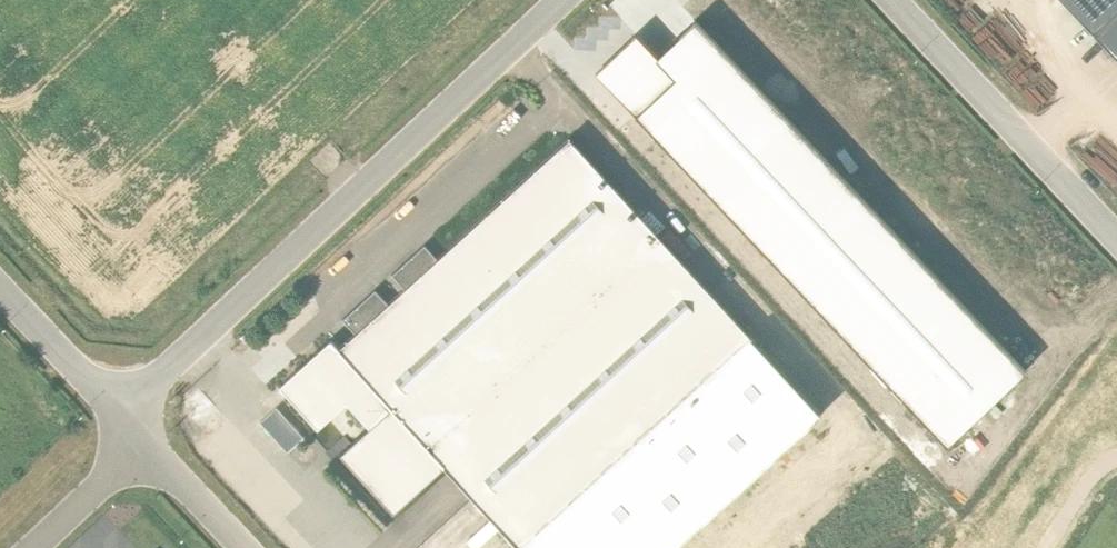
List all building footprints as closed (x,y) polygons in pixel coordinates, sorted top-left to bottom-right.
[(1116,56),(1116,0),(1064,0),(1116,56)] [(635,34),(595,71),(943,443),(1023,368),(694,19),(656,55),(638,36),(635,34)] [(569,138),(479,220),(437,259),(424,244),(391,274),(405,289),(388,304),(375,289),(341,319),(354,334),(339,347),(331,339),(281,386),(319,427),(347,401),(369,427),(341,453),(394,510),(443,463),(517,546),(748,335),(569,138)] [(748,335),(517,546),(519,547),(673,547),(820,413),(748,335)]
